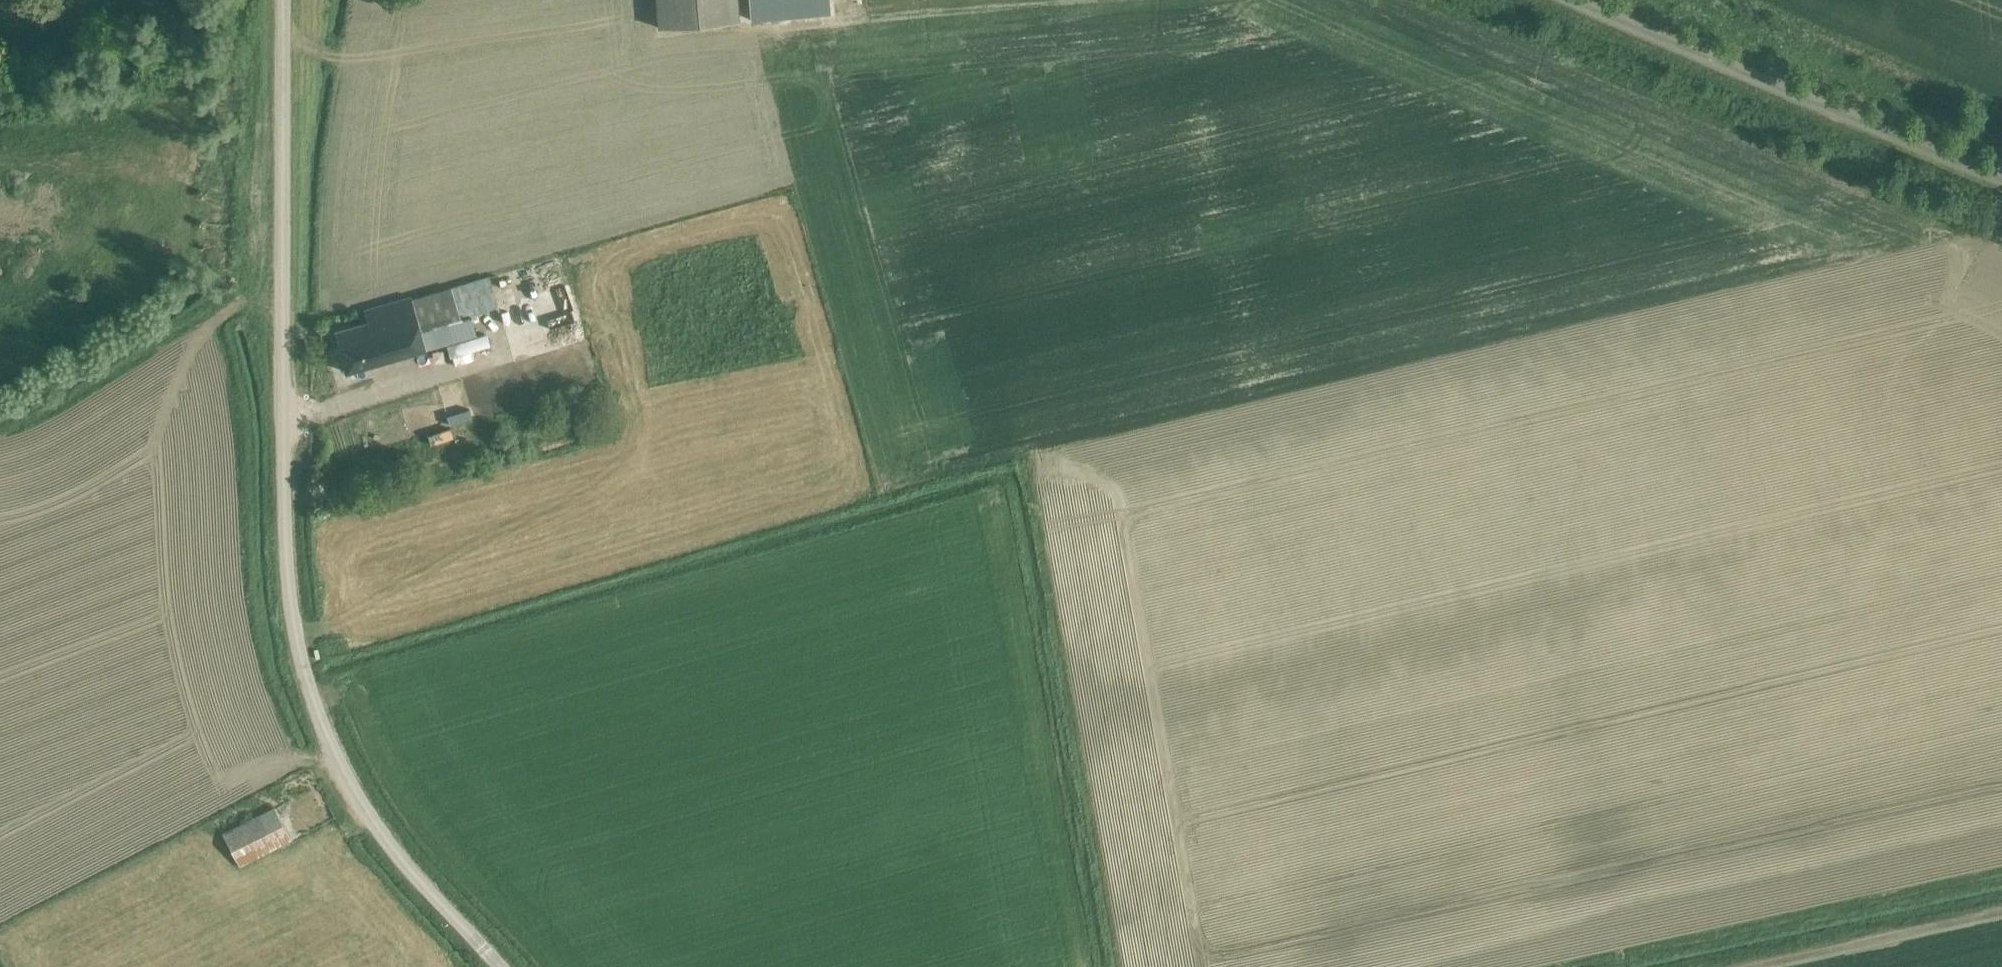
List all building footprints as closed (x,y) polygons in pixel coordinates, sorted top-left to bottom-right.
[(659,28),(739,21),(737,0),(657,0),(659,28)] [(749,20),(831,13),(830,0),(748,0),(749,20)] [(370,320),(336,329),(346,369),(426,349),(476,334),(470,314),(461,285),(413,300),(413,297),(367,309),(370,320)] [(291,840),(274,808),(223,834),(239,866),(291,840)]
